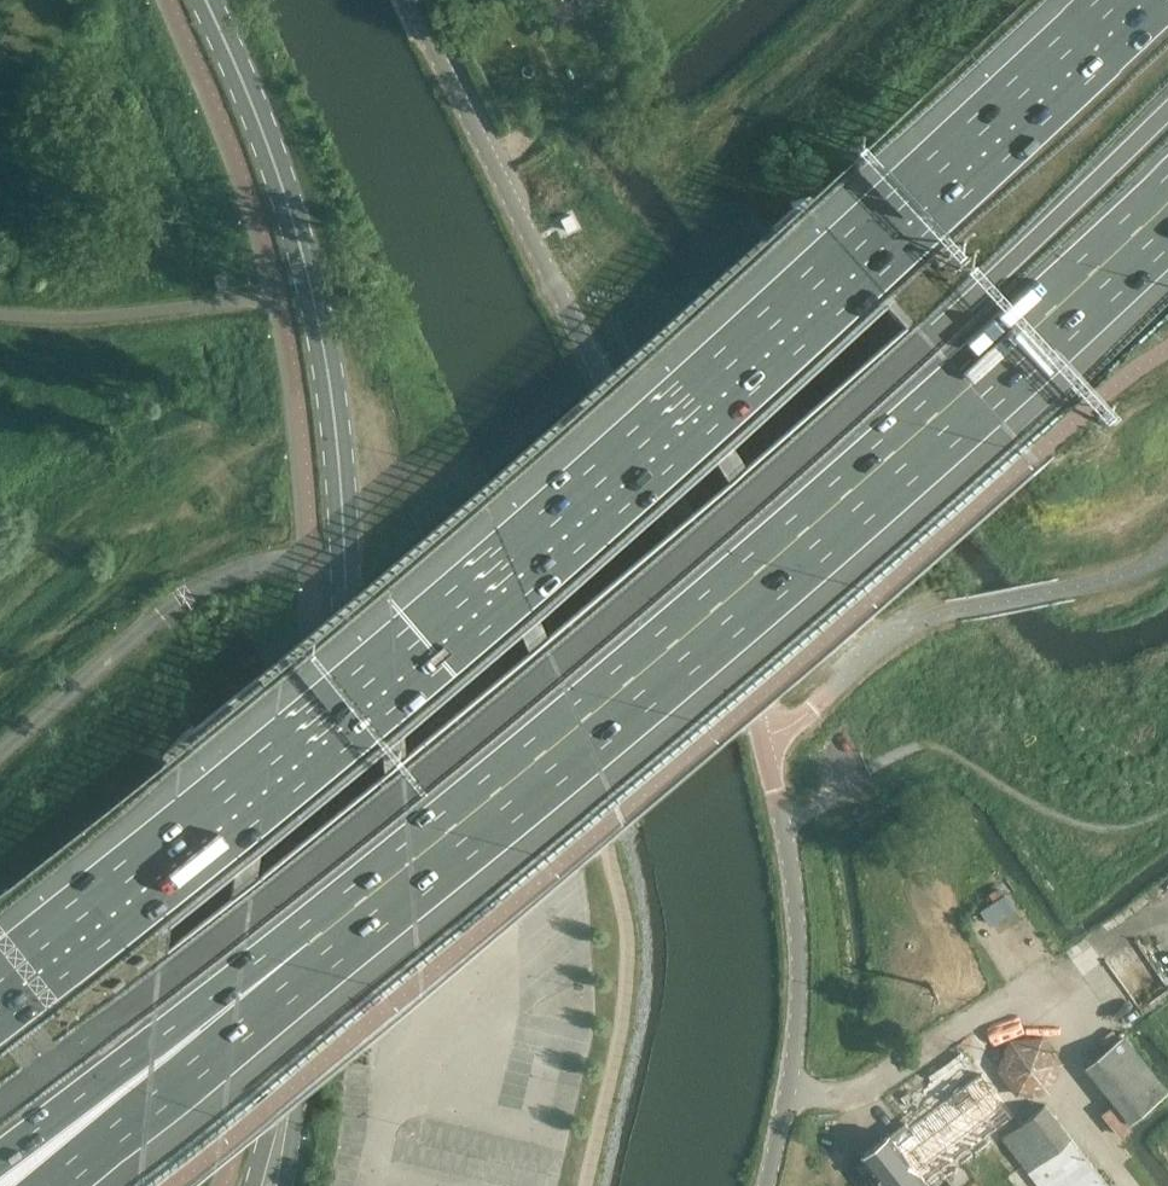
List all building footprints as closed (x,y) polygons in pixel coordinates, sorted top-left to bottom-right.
[(1013,897),(998,907),(1005,916),(991,925),(1004,944),(1017,935),(1034,960),(1048,951),(1013,897)] [(1130,1123),(1167,1093),(1167,1090),(1124,1035),(1085,1066),(1130,1123)] [(1063,1063),(1043,1036),(1008,1039),(994,1070),(1015,1098),(1049,1093),(1063,1063)] [(959,1046),(884,1102),(900,1123),(975,1067),(959,1046)] [(885,1185),(930,1185),(926,1181),(1014,1116),(980,1074),(893,1139),(890,1134),(862,1155),(885,1185)] [(1040,1185),(1108,1185),(1045,1104),(1002,1138),(1040,1185)]
